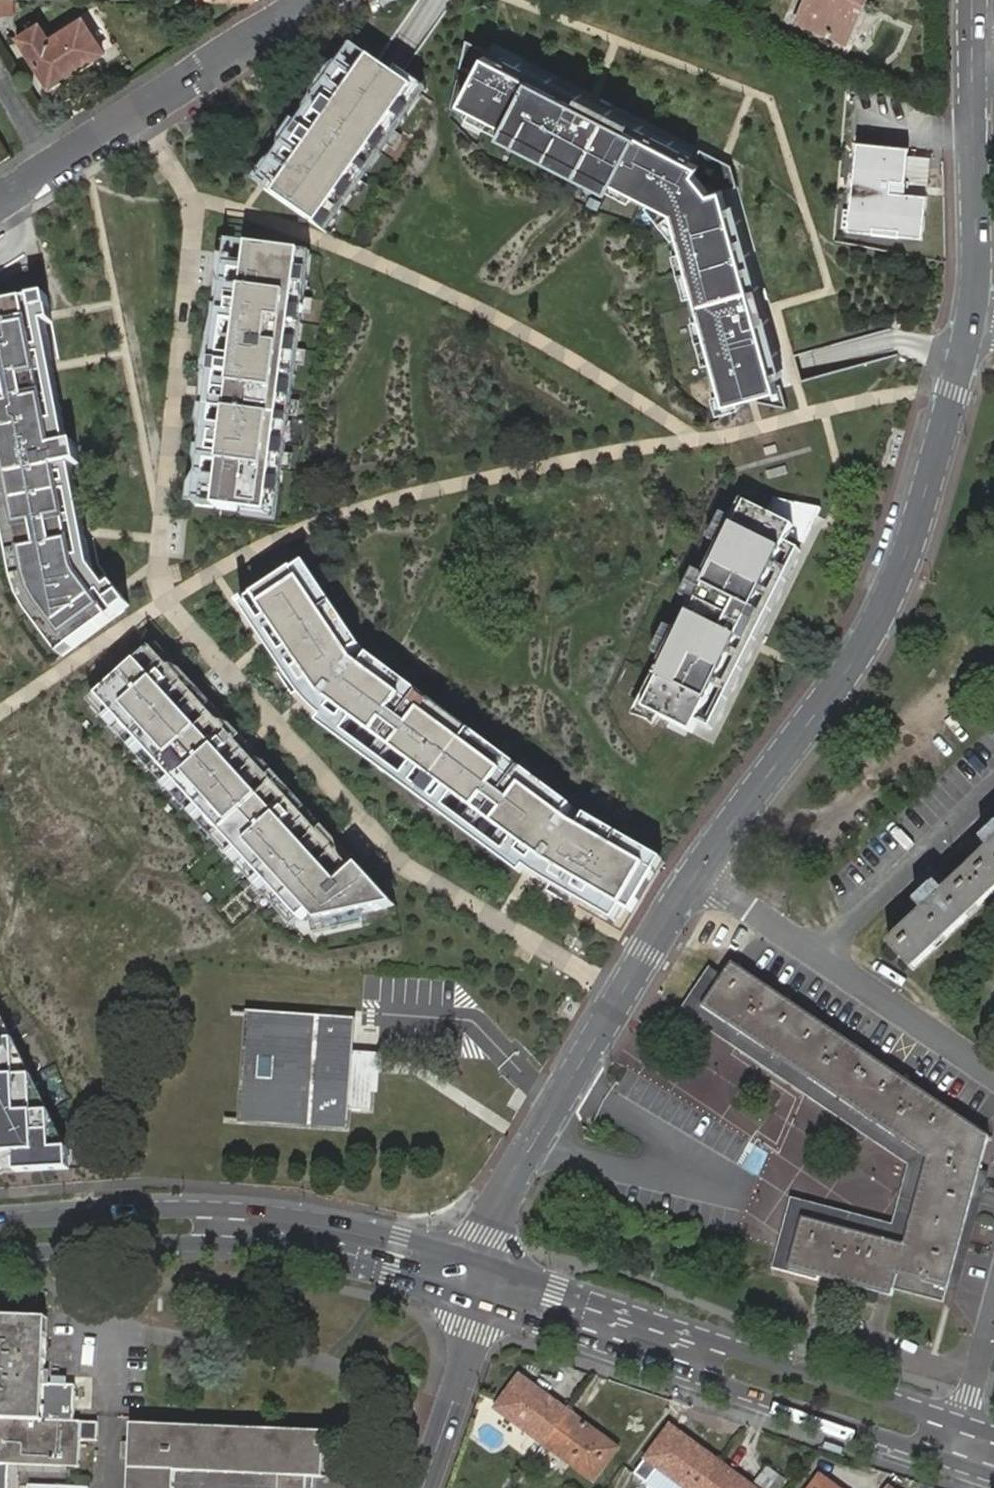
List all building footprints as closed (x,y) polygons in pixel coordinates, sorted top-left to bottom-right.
[(11,10),(12,0),(0,0),(0,9),(11,10)] [(805,16),(845,33),(858,0),(811,0),(805,16)] [(866,0),(858,0),(845,33),(852,37),(866,0)] [(22,37),(52,85),(105,51),(83,18),(50,40),(42,25),(22,37)] [(489,51),(467,39),(459,67),(475,74),(462,101),(691,222),(729,400),(757,394),(758,401),(789,407),(784,383),(768,386),(766,378),(729,204),(726,189),(739,186),(733,164),(702,148),(694,164),(691,163),(502,62),(487,54),(489,51)] [(506,55),(502,62),(691,163),(695,156),(606,108),(506,55)] [(389,71),(371,58),(337,107),(327,100),(317,115),(326,122),(315,137),(306,131),(298,142),(307,149),(275,195),(319,226),(415,89),(389,71)] [(393,65),(389,71),(415,89),(319,226),(327,232),(427,89),(398,69),(393,65)] [(913,145),(862,138),(850,225),(924,236),(930,194),(907,191),(913,145)] [(737,202),(729,204),(766,378),(774,377),(772,368),(737,202)] [(301,252),(249,245),(241,304),(230,303),(229,314),(240,316),(236,345),(226,344),(225,352),(235,353),(233,366),(222,365),(221,375),(232,376),(224,436),(213,435),(212,446),(223,447),(215,507),(245,510),(268,513),(301,252)] [(268,513),(245,510),(244,517),(277,521),(311,253),(301,252),(268,513)] [(47,296),(26,300),(53,448),(69,445),(53,364),(45,323),(53,322),(51,313),(47,296)] [(27,573),(32,590),(41,605),(72,648),(111,619),(78,575),(57,469),(73,465),(80,464),(76,444),(69,445),(53,448),(26,300),(0,305),(0,433),(27,573)] [(0,433),(0,501),(15,579),(21,599),(31,615),(61,655),(72,648),(41,605),(32,590),(27,573),(0,433)] [(73,465),(57,469),(78,575),(111,619),(130,605),(118,590),(114,584),(107,588),(93,567),(86,532),(73,465)] [(775,498),(768,514),(747,503),(643,708),(661,718),(692,734),(698,723),(749,620),(757,624),(761,615),(754,611),(787,544),(790,537),(804,544),(815,522),(821,508),(775,498)] [(643,708),(747,503),(741,500),(732,519),(723,514),(710,540),(719,545),(704,575),(694,570),(681,597),(690,601),(675,631),(666,627),(652,653),(661,657),(634,712),(655,726),(661,718),(643,708)] [(801,551),(787,544),(754,611),(761,615),(757,624),(749,620),(698,723),(712,730),(801,551)] [(307,564),(294,573),(351,657),(363,647),(307,564)] [(292,570),(247,601),(248,602),(242,606),(267,644),(298,689),(305,701),(324,718),(333,705),(430,778),(416,796),(428,805),(442,786),(537,857),(527,869),(532,874),(615,922),(623,908),(633,913),(664,860),(588,816),(580,829),(565,818),(362,667),(353,663),(351,657),(294,573),(292,570)] [(371,656),(362,667),(565,818),(573,807),(371,656)] [(138,661),(99,697),(302,920),(321,911),(329,920),(396,906),(360,866),(339,885),(286,825),(293,818),(286,810),(278,816),(223,755),(230,748),(224,741),(216,748),(163,689),(170,682),(163,674),(155,680),(138,661)] [(295,927),(302,920),(99,697),(92,703),(295,927)] [(319,724),(416,796),(430,778),(333,705),(324,718),(319,724)] [(537,857),(442,786),(428,805),(522,875),(527,869),(537,857)] [(992,849),(993,847),(993,830),(983,840),(992,849)] [(926,912),(891,945),(915,971),(993,896),(993,847),(992,849),(943,896),(926,912)] [(917,902),(926,912),(943,896),(933,886),(917,902)] [(727,971),(723,977),(714,990),(712,988),(698,1008),(926,1160),(913,1206),(967,1220),(979,1173),(988,1135),(931,1097),(926,1105),(901,1088),(906,1080),(856,1046),(851,1055),(826,1038),(831,1030),(781,996),(775,1004),(751,988),(757,979),(732,963),(727,971)] [(774,1267),(788,1269),(802,1214),(833,1222),(830,1232),(901,1251),(907,1228),(961,1242),(967,1220),(913,1206),(926,1160),(698,1008),(712,988),(714,990),(723,977),(710,968),(680,1011),(910,1166),(894,1225),(792,1198),(774,1267)] [(781,996),(757,979),(751,988),(775,1004),(781,996)] [(25,1188),(91,1186),(91,1154),(0,983),(0,1138),(25,1188)] [(318,1027),(319,1019),(250,1014),(242,1122),(311,1127),(312,1119),(341,1122),(343,1100),(329,1099),(332,1050),(346,1051),(348,1029),(318,1027)] [(349,1021),(319,1019),(318,1027),(348,1029),(349,1021)] [(856,1046),(831,1030),(826,1038),(851,1055),(856,1046)] [(706,1045),(680,1093),(724,1116),(749,1068),(706,1045)] [(343,1100),(346,1051),(332,1050),(329,1099),(343,1100)] [(926,1105),(931,1097),(906,1080),(901,1088),(926,1105)] [(312,1119),(311,1127),(341,1129),(341,1122),(312,1119)] [(961,1242),(948,1290),(959,1292),(989,1175),(979,1173),(967,1220),(961,1242)] [(802,1214),(788,1269),(787,1272),(818,1280),(819,1278),(892,1296),(894,1290),(945,1303),(948,1290),(961,1242),(907,1228),(901,1251),(830,1232),(833,1222),(802,1214)] [(47,1364),(49,1313),(36,1313),(0,1311),(0,1487),(4,1487),(6,1461),(68,1464),(80,1465),(81,1434),(96,1435),(97,1418),(74,1417),(76,1380),(51,1379),(46,1379),(47,1364)] [(497,1410),(548,1446),(568,1418),(571,1414),(520,1378),(497,1410)] [(586,1425),(571,1414),(568,1418),(583,1429),(586,1425)] [(568,1418),(548,1446),(595,1482),(619,1449),(586,1425),(583,1429),(568,1418)] [(176,1468),(277,1473),(277,1487),(304,1487),(305,1474),(322,1475),(323,1428),(152,1420),(145,1420),(131,1419),(130,1437),(130,1452),(128,1487),(175,1487),(176,1468)] [(718,1467),(705,1457),(707,1454),(671,1427),(636,1477),(650,1487),(661,1470),(685,1487),(703,1487),(718,1467)] [(130,1452),(130,1437),(122,1437),(121,1453),(130,1452)] [(718,1467),(721,1464),(707,1454),(705,1457),(718,1467)] [(68,1464),(6,1461),(4,1487),(15,1487),(16,1469),(67,1472),(68,1464)] [(737,1476),(721,1464),(718,1467),(734,1479),(737,1476)] [(718,1467),(703,1487),(754,1487),(737,1476),(734,1479),(718,1467)] [(650,1487),(651,1487),(685,1487),(661,1470),(650,1487)] [(757,1487),(778,1487),(783,1481),(769,1471),(757,1487)] [(823,1477),(815,1487),(838,1487),(823,1477)]
